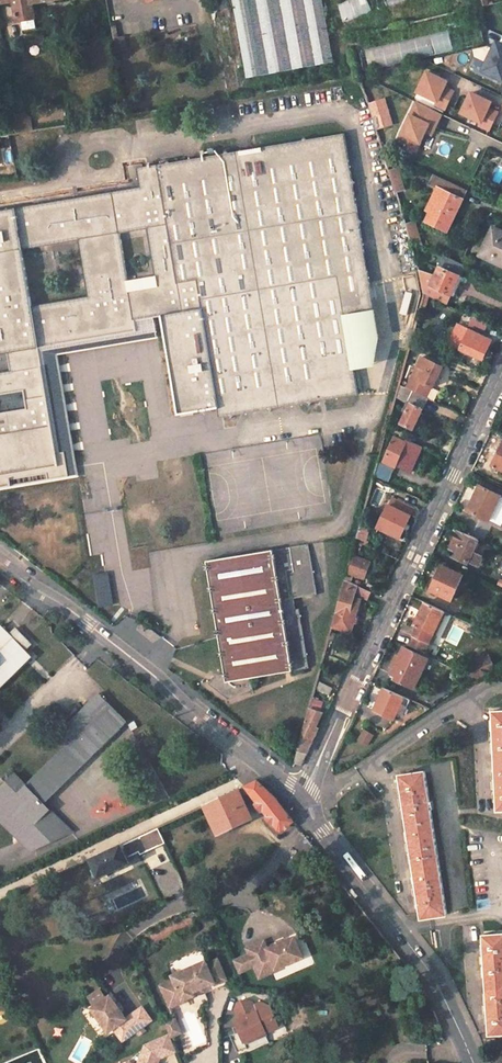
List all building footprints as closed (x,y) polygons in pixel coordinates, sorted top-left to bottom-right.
[(34,19),(32,4),(31,0),(14,0),(14,2),(18,22),(22,22),(24,34),(36,32),(34,19)] [(244,76),(333,62),(323,0),(233,0),(244,76)] [(501,80),(501,46),(496,43),(493,49),(487,46),(463,52),(486,64),(482,71),(501,80)] [(428,73),(418,94),(438,103),(436,107),(446,111),(455,93),(446,88),(448,83),(428,73)] [(472,94),(462,115),(482,124),(480,128),(490,132),(499,114),(489,109),(492,104),(472,94)] [(387,96),(367,102),(375,126),(395,120),(387,96)] [(426,135),(429,128),(435,130),(442,116),(415,104),(396,146),(414,154),(423,134),(426,135)] [(24,115),(15,117),(18,134),(33,132),(31,120),(24,115)] [(429,128),(426,135),(431,137),(435,130),(429,128)] [(0,213),(0,356),(10,354),(14,374),(0,376),(0,474),(1,477),(81,464),(63,365),(44,368),(41,350),(137,334),(136,323),(163,319),(180,417),(220,411),(222,420),(230,419),(233,421),(235,418),(268,412),(272,415),(274,411),(307,406),(310,409),(312,405),(359,398),(355,373),(346,319),(376,314),(361,229),(363,225),(360,223),(354,189),(356,185),(353,183),(345,137),(309,143),(306,141),(304,144),(231,156),(228,153),(226,157),(173,165),(170,163),(168,166),(138,171),(141,190),(0,213)] [(59,174),(75,173),(74,165),(59,166),(59,174)] [(395,193),(403,190),(397,170),(389,173),(395,193)] [(431,186),(443,192),(429,221),(445,229),(464,190),(435,176),(431,186)] [(495,230),(481,258),(501,268),(501,233),(495,230)] [(425,294),(445,304),(463,265),(444,256),(434,279),(429,277),(425,294)] [(418,273),(425,294),(429,277),(429,276),(418,273)] [(346,319),(355,373),(375,369),(380,340),(376,314),(346,319)] [(473,317),(469,326),(487,334),(491,326),(473,317)] [(494,341),(472,331),(463,349),(485,360),(494,341)] [(446,368),(422,356),(407,388),(413,390),(428,398),(434,387),(436,388),(446,368)] [(402,423),(414,428),(428,398),(413,390),(408,401),(411,403),(402,423)] [(392,414),(386,412),(383,420),(389,422),(392,414)] [(398,468),(407,444),(396,439),(386,463),(398,468)] [(493,466),(501,470),(501,447),(493,466)] [(392,482),(396,471),(378,463),(375,475),(392,482)] [(501,496),(481,486),(469,511),(489,521),(501,496)] [(417,508),(395,498),(381,529),(402,539),(417,508)] [(368,540),(372,528),(361,525),(357,537),(368,540)] [(454,543),(461,547),(456,558),(469,564),(480,541),(459,531),(454,543)] [(252,675),(309,667),(301,606),(296,607),(294,596),(316,592),(309,544),(208,559),(220,636),(225,670),(215,672),(210,677),(207,682),(227,697),(254,687),(252,675)] [(365,579),(371,561),(353,554),(347,572),(365,579)] [(432,590),(455,603),(467,575),(443,564),(432,590)] [(97,605),(112,605),(110,572),(95,573),(97,605)] [(334,619),(354,625),(363,601),(356,599),(358,594),(375,602),(378,596),(345,581),(334,619)] [(416,625),(420,627),(415,637),(430,644),(445,611),(426,602),(416,625)] [(3,623),(0,626),(0,650),(15,635),(3,623)] [(33,641),(22,630),(16,636),(28,647),(33,641)] [(33,652),(28,647),(16,636),(15,635),(0,650),(0,685),(33,652)] [(430,659),(406,647),(401,656),(398,655),(392,668),(395,670),(392,674),(406,681),(404,683),(416,689),(430,659)] [(473,679),(496,668),(489,654),(466,665),(473,679)] [(316,689),(328,695),(331,687),(320,681),(316,689)] [(406,709),(400,705),(405,697),(385,687),(375,709),(394,718),(397,712),(403,715),(406,709)] [(15,772),(0,788),(0,816),(28,845),(68,826),(44,802),(128,720),(100,691),(72,719),(82,729),(27,783),(15,772)] [(313,698),(311,706),(320,709),(322,700),(313,698)] [(315,728),(323,712),(310,706),(294,764),(302,767),(319,730),(315,728)] [(426,772),(401,776),(425,920),(449,915),(426,772)] [(280,829),(284,830),(294,821),(274,795),(257,781),(246,785),(251,791),(280,829)] [(238,789),(241,797),(251,791),(246,785),(238,789)] [(208,803),(221,830),(251,816),(241,797),(238,789),(208,803)] [(157,826),(122,842),(123,843),(128,854),(139,848),(142,854),(165,843),(157,826)] [(100,877),(132,862),(123,843),(91,858),(100,877)] [(486,931),(491,1032),(501,1032),(501,930),(486,931)] [(248,953),(235,959),(240,970),(253,965),(258,977),(276,969),(275,967),(302,956),(293,936),(266,947),(263,940),(245,947),(248,953)] [(160,985),(169,1006),(183,1000),(182,999),(193,994),(192,991),(213,981),(214,983),(226,978),(217,958),(206,962),(205,959),(171,974),(173,979),(160,985)] [(235,959),(232,960),(237,972),(240,970),(235,959)] [(109,995),(91,1007),(107,1031),(113,1027),(122,1040),(150,1020),(141,1006),(125,1018),(109,995)] [(230,1035),(237,1052),(247,1048),(245,1042),(279,1029),(271,1007),(264,1010),(261,1003),(254,1006),(253,1003),(247,1000),(239,1004),(236,1010),(240,1019),(236,1021),(240,1031),(230,1035)] [(174,1017),(163,1021),(168,1033),(170,1036),(180,1031),(174,1017)] [(160,1057),(176,1050),(170,1036),(168,1033),(144,1043),(137,1062),(157,1062),(160,1057)]
